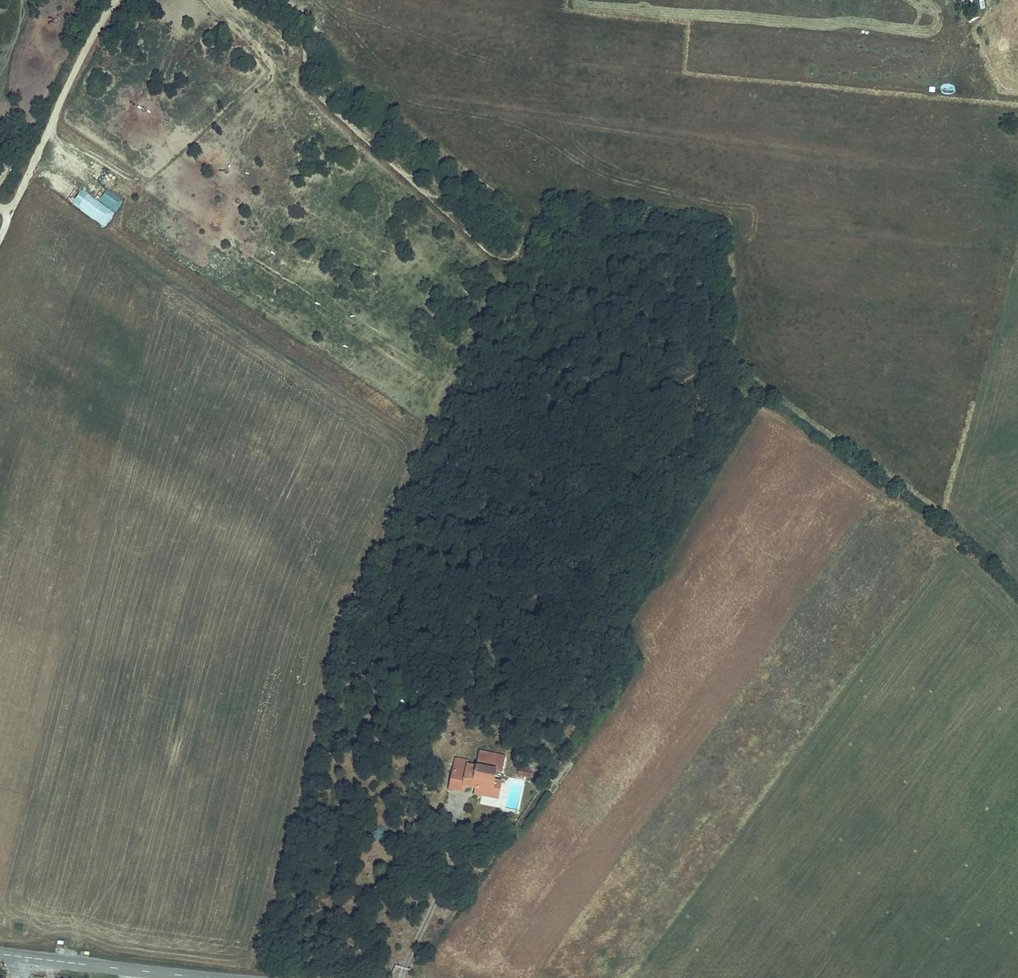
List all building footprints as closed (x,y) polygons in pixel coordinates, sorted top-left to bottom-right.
[(112,188),(102,201),(120,213),(129,201),(112,188)] [(494,783),(496,773),(502,775),(505,759),(481,754),(478,769),(468,767),(467,774),(454,772),(450,790),(463,793),(465,787),(477,790),(475,796),(491,799),(494,783)] [(467,774),(468,767),(469,763),(456,761),(454,772),(467,774)] [(532,779),(533,774),(520,771),(519,777),(532,779)] [(498,801),(501,785),(494,783),(491,799),(498,801)]
